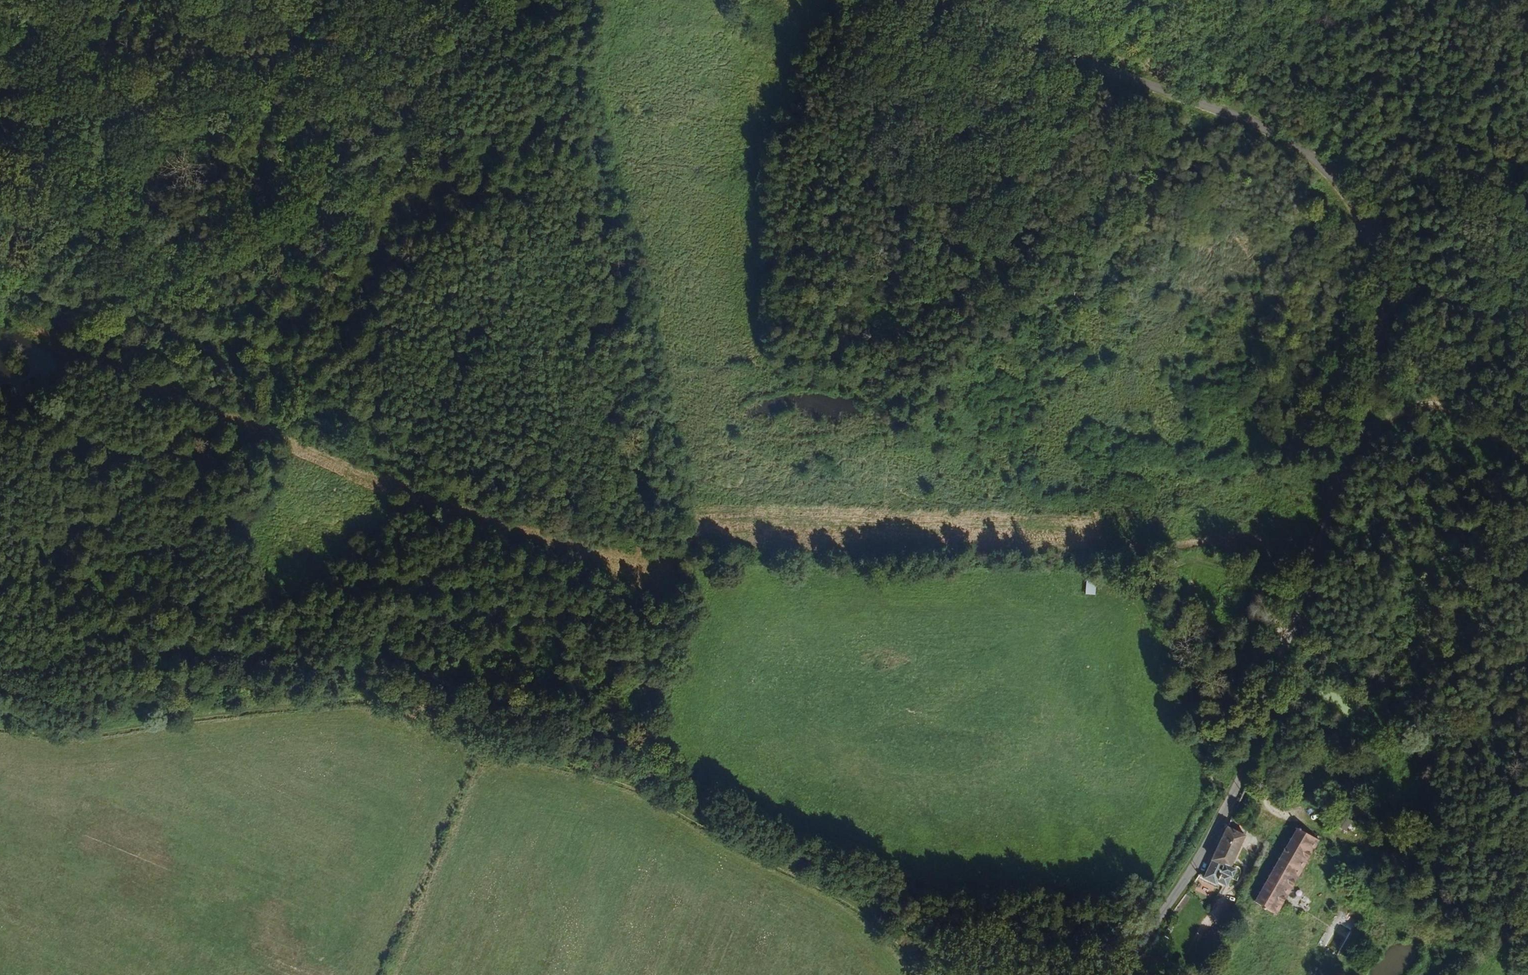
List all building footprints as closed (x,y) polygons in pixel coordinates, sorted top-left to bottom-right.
[(282,296),(291,296),(291,286),(282,287),(282,296)] [(1086,595),(1096,595),(1096,580),(1087,580),(1086,595)] [(1299,828),(1266,886),(1257,901),(1277,913),(1322,841),(1299,828)] [(1247,839),(1226,829),(1205,882),(1225,886),(1228,887),(1237,874),(1232,871),(1247,839)]
